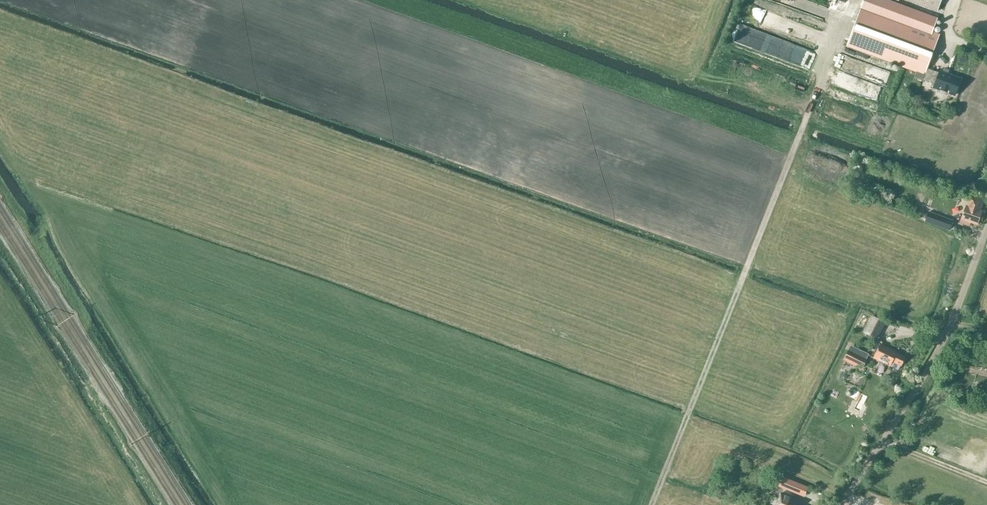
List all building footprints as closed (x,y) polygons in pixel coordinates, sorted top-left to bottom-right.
[(808,32),(811,22),(825,26),(828,12),(782,0),(756,0),(752,16),(808,32)] [(938,18),(888,0),(864,0),(862,6),(887,15),(933,32),(938,18)] [(937,13),(942,0),(902,0),(937,13)] [(862,6),(847,46),(924,74),(922,79),(935,84),(934,87),(955,95),(961,79),(940,71),(940,73),(927,68),(939,35),(887,15),(862,6)] [(760,46),(800,61),(806,46),(766,30),(760,46)] [(888,81),(892,69),(845,52),(841,64),(888,81)] [(846,85),(856,85),(856,74),(847,74),(846,85)] [(860,88),(882,96),(886,86),(864,78),(860,88)] [(967,206),(960,223),(960,224),(969,227),(970,224),(977,226),(982,211),(980,210),(983,201),(971,197),(968,206),(967,206)] [(953,221),(928,212),(925,222),(949,231),(953,221)] [(863,334),(866,335),(865,338),(872,341),(873,339),(877,341),(885,323),(871,316),(863,334)] [(871,348),(877,351),(874,358),(899,370),(906,357),(897,353),(897,351),(890,348),(889,349),(882,345),(882,344),(881,343),(880,344),(874,341),(871,348)] [(862,368),(867,359),(869,355),(850,346),(843,361),(856,367),(857,366),(862,368)] [(846,396),(850,397),(852,396),(854,393),(853,390),(849,389),(847,390),(846,393),(846,396)] [(937,440),(935,446),(943,450),(946,443),(937,440)] [(783,488),(802,496),(805,488),(786,480),(783,488)] [(796,504),(798,500),(781,493),(775,504),(797,504),(796,504)]
